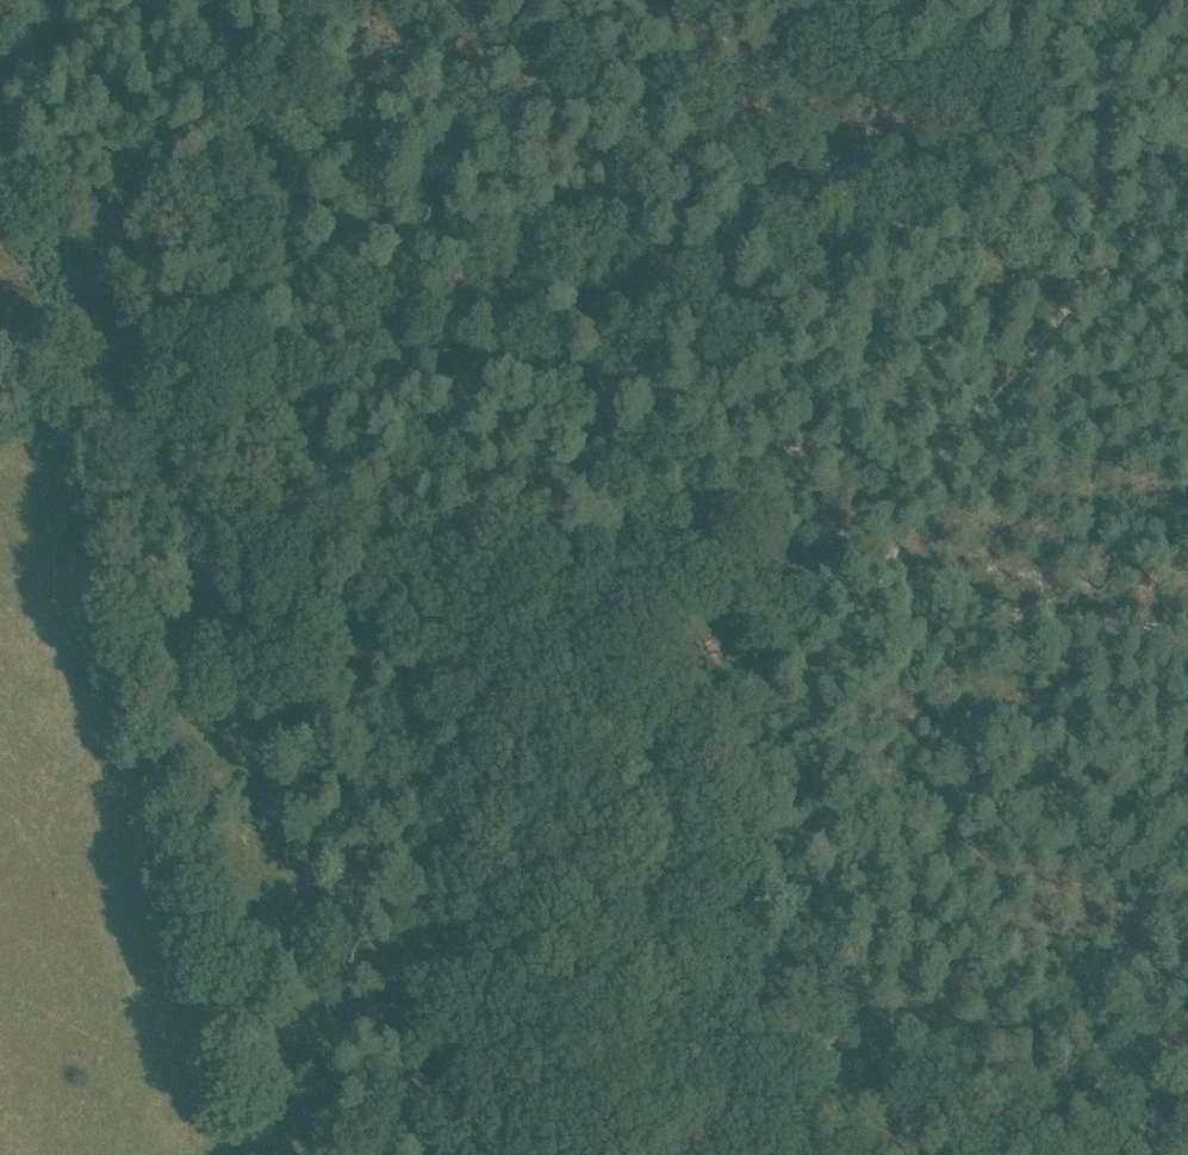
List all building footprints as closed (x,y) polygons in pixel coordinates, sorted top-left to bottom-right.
[(906,568),(904,581),(927,584),(928,571),(906,568)]
